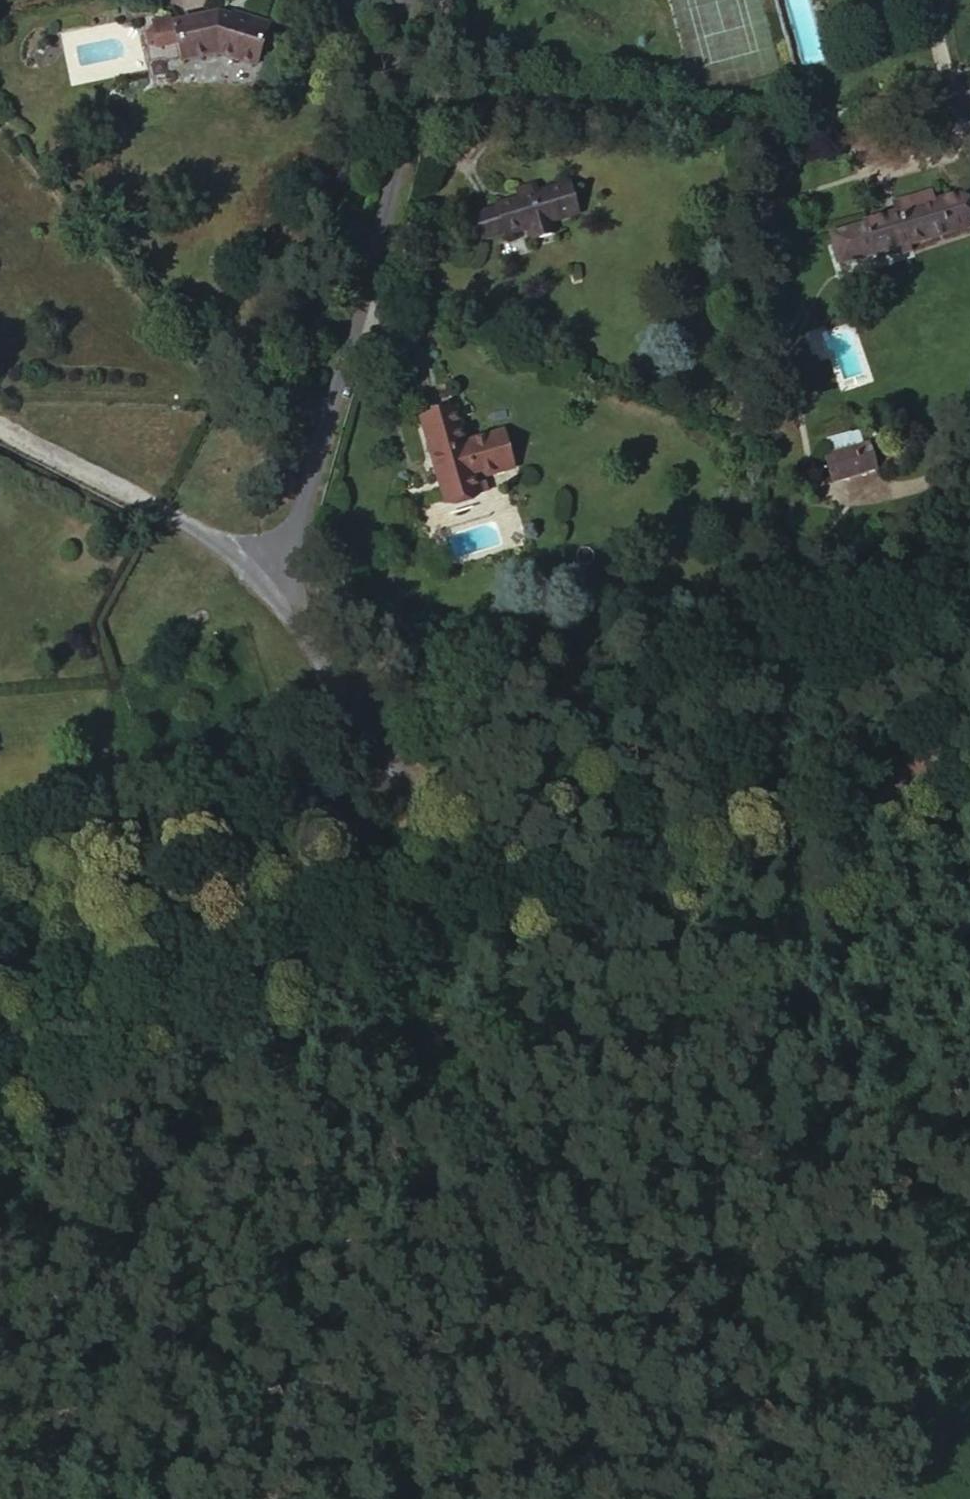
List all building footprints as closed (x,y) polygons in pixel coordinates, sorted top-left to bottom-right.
[(250,62),(252,19),(215,17),(217,26),(196,29),(195,20),(158,30),(168,70),(205,60),(250,62)] [(498,200),(476,206),(477,210),(455,217),(465,244),(484,237),(484,243),(509,237),(511,248),(536,240),(533,227),(552,221),(543,185),(515,194),(512,189),(495,193),(498,200)] [(836,246),(845,272),(897,253),(963,229),(953,208),(935,214),(930,201),(895,214),(901,224),(836,246)] [(430,405),(396,417),(419,501),(455,488),(450,468),(483,457),(475,429),(441,438),(430,405)] [(810,472),(857,463),(853,434),(806,443),(810,472)]
